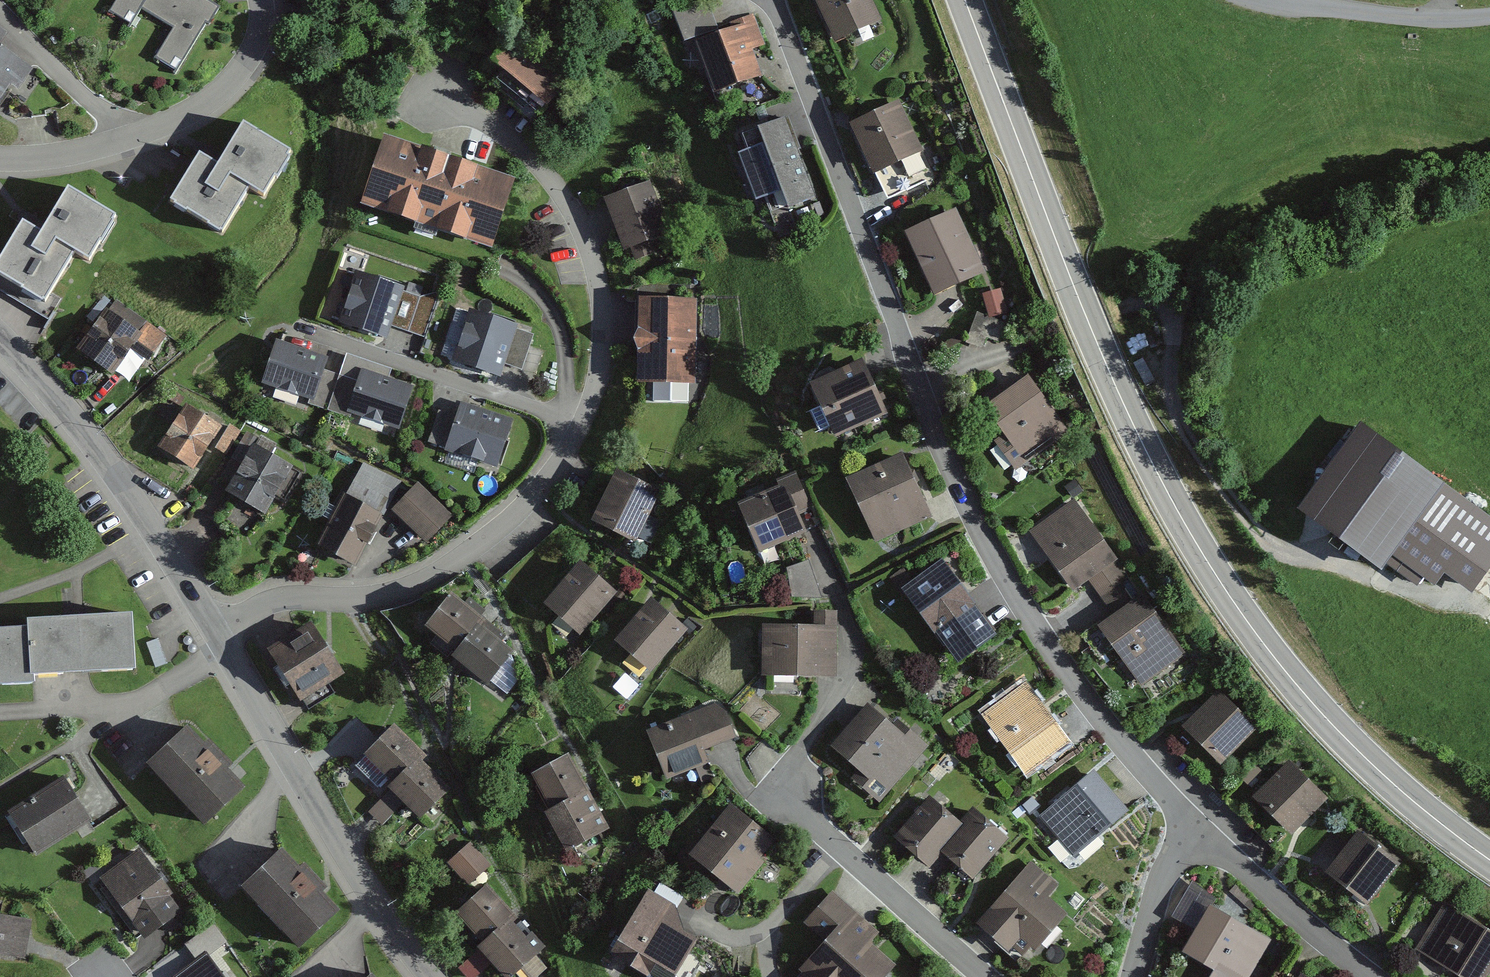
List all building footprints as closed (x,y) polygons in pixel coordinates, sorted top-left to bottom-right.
[(112,7),(133,20),(142,6),(175,25),(158,55),(178,66),(205,20),(212,18),(219,4),(213,0),(117,0),(112,7)] [(674,12),(705,99),(762,79),(751,50),(766,44),(755,14),(717,28),(707,0),(706,0),(674,12)] [(835,41),(880,23),(871,0),(818,0),(835,41)] [(514,41),(489,70),(541,113),(565,84),(514,41)] [(12,87),(22,93),(37,71),(0,47),(0,104),(12,87)] [(900,102),(848,125),(884,207),(935,185),(900,102)] [(783,117),(737,134),(767,214),(814,197),(783,117)] [(198,156),(168,204),(223,237),(250,192),(264,200),(290,156),(246,129),(221,170),(198,156)] [(515,181),(381,140),(360,208),(494,249),(515,181)] [(648,187),(606,204),(630,264),(652,256),(646,241),(666,233),(648,187)] [(0,253),(0,281),(46,307),(76,253),(90,260),(115,217),(64,189),(40,232),(18,220),(0,253)] [(957,212),(907,234),(935,296),(985,274),(957,212)] [(402,293),(355,279),(341,325),(387,339),(402,293)] [(431,327),(438,295),(419,291),(412,323),(431,327)] [(1000,292),(981,297),(988,323),(1008,317),(1000,292)] [(696,304),(638,304),(638,385),(696,386),(696,304)] [(106,312),(78,355),(114,379),(132,352),(149,363),(166,338),(144,324),(138,333),(106,312)] [(519,328),(470,312),(452,365),(502,381),(519,328)] [(328,363),(276,348),(262,393),(315,408),(328,363)] [(864,357),(810,379),(834,437),(887,415),(864,357)] [(413,390),(360,375),(348,417),(400,432),(413,390)] [(1027,378),(982,409),(1020,464),(1065,433),(1027,378)] [(511,418),(460,404),(446,454),(497,468),(511,418)] [(222,427),(183,407),(157,456),(195,477),(222,427)] [(292,471),(250,449),(225,495),(267,517),(292,471)] [(903,455),(847,477),(873,543),(929,520),(903,455)] [(1375,469),(1331,531),(1383,568),(1427,506),(1375,469)] [(662,495),(619,473),(592,525),(635,547),(662,495)] [(797,479),(736,505),(757,556),(808,535),(800,514),(810,510),(797,479)] [(420,490),(394,515),(425,547),(451,521),(420,490)] [(382,518),(346,499),(318,550),(354,569),(382,518)] [(1075,499),(1027,531),(1071,595),(1090,582),(1107,608),(1135,589),(1075,499)] [(1425,554),(1472,592),(1489,569),(1489,548),(1454,519),(1425,554)] [(944,560),(902,589),(954,663),(995,635),(944,560)] [(581,564),(545,605),(580,635),(616,593),(581,564)] [(485,617),(452,588),(424,621),(457,649),(481,622),(485,617)] [(1144,597),(1102,626),(1144,686),(1186,656),(1144,597)] [(652,601),(617,642),(651,671),(686,630),(652,601)] [(0,629),(0,682),(34,680),(33,669),(134,663),(132,609),(31,614),(31,627),(0,629)] [(815,624),(762,623),(761,677),(836,679),(837,612),(815,612),(815,624)] [(514,650),(481,622),(457,649),(453,654),(487,682),(514,650)] [(313,626),(268,653),(299,705),(344,679),(313,626)] [(1027,685),(983,718),(1027,776),(1070,743),(1027,685)] [(1221,693),(1182,729),(1220,769),(1259,733),(1221,693)] [(719,697),(640,728),(664,787),(708,769),(701,752),(736,738),(719,697)] [(868,709),(835,748),(889,794),(931,744),(901,718),(892,729),(868,709)] [(394,727),(364,758),(425,819),(455,788),(394,727)] [(188,729),(149,763),(202,825),(242,791),(188,729)] [(571,757),(532,777),(571,854),(610,834),(571,757)] [(1289,765),(1253,800),(1291,837),(1326,802),(1289,765)] [(1096,775),(1042,819),(1074,858),(1128,814),(1096,775)] [(65,777),(9,808),(35,854),(91,823),(65,777)] [(929,797),(891,843),(926,871),(940,853),(973,880),(1010,836),(976,808),(962,825),(929,797)] [(731,803),(691,853),(740,893),(781,843),(731,803)] [(1362,829),(1328,869),(1369,904),(1403,863),(1362,829)] [(472,842),(447,861),(467,886),(492,866),(472,842)] [(282,852),(244,889),(302,947),(340,910),(282,852)] [(139,853),(99,882),(142,939),(182,910),(139,853)] [(1032,865),(982,926),(1027,963),(1067,915),(1049,900),(1059,888),(1032,865)] [(456,914),(485,942),(477,951),(504,976),(519,976),(543,953),(514,926),(522,917),(487,883),(456,914)] [(650,889),(614,953),(657,976),(675,976),(696,940),(681,931),(676,904),(650,889)] [(803,922),(824,939),(794,974),(797,976),(884,976),(893,966),(869,945),(880,932),(830,890),(803,922)] [(1416,949),(1464,976),(1488,976),(1489,974),(1489,930),(1444,902),(1416,949)] [(1182,951),(1225,976),(1246,976),(1270,938),(1212,903),(1182,951)] [(0,914),(0,954),(30,958),(35,919),(0,914)] [(174,976),(224,976),(208,954),(174,976)]
